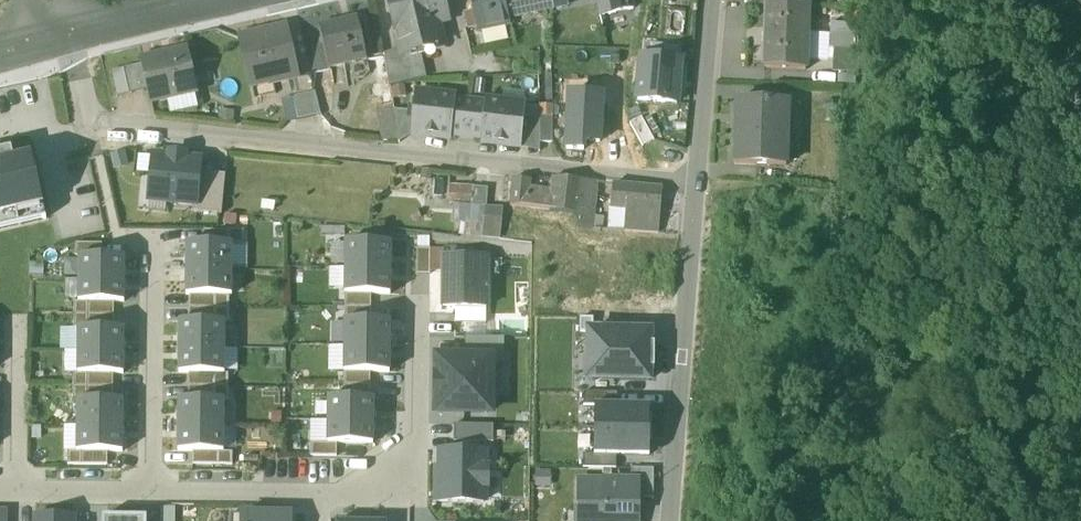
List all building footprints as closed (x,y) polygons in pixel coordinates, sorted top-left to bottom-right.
[(402,54),(405,54),(414,52),(420,50),(443,45),(438,23),(448,21),(443,0),(388,0),(396,33),(397,33),(400,49),(402,54)] [(510,26),(509,19),(507,10),(505,0),(470,0),(478,32),(510,26)] [(507,10),(520,7),(520,6),(544,0),(505,0),(507,10)] [(523,16),(553,8),(551,0),(544,0),(520,6),(520,7),(523,16)] [(553,8),(554,11),(569,7),(567,0),(551,0),(553,8)] [(600,16),(633,10),(631,0),(596,0),(600,16)] [(765,70),(806,72),(806,62),(807,34),(808,5),(784,4),(767,4),(767,7),(765,70)] [(507,10),(509,19),(523,16),(520,7),(507,10)] [(319,29),(328,68),(366,59),(357,20),(319,29)] [(858,26),(830,24),(829,49),(833,49),(857,50),(858,26)] [(270,78),(272,84),(274,83),(297,78),(285,29),(269,33),(269,31),(254,34),(255,37),(241,40),(251,82),(270,78)] [(829,36),(807,34),(806,62),(828,63),(829,36)] [(400,49),(384,55),(388,75),(409,70),(405,54),(402,54),(400,49)] [(833,49),(832,73),(858,74),(860,50),(857,50),(833,49)] [(149,90),(152,103),(167,99),(195,93),(196,93),(186,50),(142,60),(143,64),(149,90)] [(427,78),(420,50),(414,52),(420,80),(427,78)] [(388,75),(389,87),(418,81),(420,80),(414,52),(405,54),(409,70),(388,75)] [(384,142),(399,143),(395,119),(393,111),(392,102),(389,87),(388,75),(384,55),(373,58),(382,112),(379,112),(384,142)] [(641,59),(637,103),(677,106),(680,62),(641,59)] [(143,64),(124,69),(130,95),(149,90),(143,64)] [(117,98),(130,95),(124,69),(111,72),(117,98)] [(313,82),(321,115),(332,112),(325,80),(313,82)] [(198,106),(195,93),(167,99),(170,113),(198,106)] [(280,102),(285,123),(298,120),(319,116),(314,94),(293,99),(280,102)] [(481,142),(521,146),(523,125),(524,119),(526,106),(485,102),(484,106),(455,103),(456,98),(415,94),(413,113),(412,120),(411,134),(451,139),(452,134),(481,137),(481,142)] [(569,94),(566,151),(583,152),(584,143),(600,144),(602,96),(569,94)] [(736,166),(786,167),(788,103),(737,102),(736,166)] [(539,109),(539,118),(552,117),(552,108),(539,109)] [(413,113),(393,111),(395,119),(412,120),(413,113)] [(539,127),(540,144),(553,144),(552,117),(539,118),(539,120),(539,127)] [(395,119),(399,143),(411,138),(411,134),(412,120),(395,119)] [(641,119),(630,126),(643,149),(654,143),(641,119)] [(539,127),(523,125),(521,146),(521,148),(540,152),(540,144),(539,127)] [(0,154),(0,163),(12,160),(11,151),(0,154)] [(152,173),(154,156),(138,154),(137,172),(152,173)] [(167,196),(167,202),(194,205),(196,205),(199,172),(200,160),(184,159),(185,156),(170,154),(170,157),(154,156),(152,173),(150,194),(167,196)] [(44,208),(31,155),(12,160),(0,163),(0,217),(44,208)] [(225,175),(199,172),(196,205),(194,205),(194,212),(221,215),(225,175)] [(550,212),(580,214),(578,228),(593,231),(595,219),(597,202),(597,183),(553,180),(551,194),(530,191),(529,210),(550,212)] [(510,208),(529,210),(530,191),(531,183),(513,181),(510,208)] [(626,234),(659,236),(663,190),(613,186),(611,211),(610,233),(626,233),(626,234)] [(453,211),(471,213),(472,205),(473,191),(449,190),(448,203),(454,203),(453,211)] [(487,192),(473,191),(472,205),(486,206),(487,192)] [(167,196),(150,194),(149,201),(167,202),(167,196)] [(167,214),(167,202),(149,201),(149,212),(167,214)] [(483,238),(500,241),(503,212),(486,211),(484,226),(483,238)] [(593,232),(601,232),(602,219),(595,219),(593,231),(593,232)] [(459,234),(483,238),(484,226),(460,223),(459,234)] [(204,231),(204,244),(232,244),(242,244),(243,231),(204,231)] [(345,268),(345,242),(331,242),(331,268),(345,268)] [(345,268),(391,268),(391,243),(345,242),(345,268)] [(79,257),(102,258),(103,245),(77,244),(76,257),(79,257)] [(232,270),(232,244),(204,244),(187,244),(186,270),(232,270)] [(248,244),(242,244),(232,244),(232,270),(247,270),(248,244)] [(430,248),(417,248),(417,275),(430,275),(430,270),(430,248)] [(430,270),(442,270),(442,255),(444,255),(444,248),(430,248),(430,270)] [(444,255),(442,255),(442,270),(441,308),(455,308),(486,308),(486,309),(489,309),(489,256),(444,255)] [(79,257),(79,280),(125,280),(125,258),(102,258),(79,257)] [(345,268),(331,268),(329,268),(329,288),(345,288),(345,268)] [(345,294),(371,294),(390,294),(391,268),(345,268),(345,288),(345,294)] [(232,296),(232,270),(186,270),(186,296),(195,296),(232,296)] [(78,303),(79,280),(65,280),(65,303),(69,303),(78,303)] [(125,303),(125,280),(79,280),(78,303),(109,303),(125,303)] [(335,307),(371,308),(371,294),(345,294),(336,294),(335,307)] [(234,296),(232,296),(195,296),(195,309),(234,310),(234,296)] [(69,316),(109,316),(109,303),(78,303),(69,303),(69,316)] [(344,321),(371,321),(371,308),(335,307),(335,321),(344,321)] [(455,308),(455,323),(486,323),(486,309),(486,308),(455,308)] [(234,323),(234,310),(195,309),(194,323),(225,323),(234,323)] [(78,329),(108,329),(109,316),(69,316),(69,329),(78,329)] [(651,335),(620,334),(593,334),(594,321),(580,320),(580,335),(589,335),(588,382),(650,383),(650,371),(655,371),(655,346),(651,346),(651,335)] [(371,321),(344,321),(344,347),(390,347),(390,321),(371,321)] [(620,321),(594,321),(593,334),(620,334),(620,321)] [(225,349),(225,323),(194,323),(179,322),(179,348),(225,349)] [(78,329),(69,329),(60,329),(60,351),(64,351),(78,352),(78,329)] [(78,329),(78,352),(124,352),(124,330),(108,329),(78,329)] [(465,337),(464,359),(491,359),(491,361),(504,361),(504,337),(465,337)] [(344,372),(344,347),(329,346),(329,372),(335,372),(344,372)] [(344,372),(370,373),(390,373),(390,347),(344,347),(344,372)] [(225,371),(225,349),(179,348),(179,374),(194,374),(225,375),(225,371)] [(238,349),(225,349),(225,371),(238,371),(238,349)] [(78,352),(64,351),(64,374),(68,374),(77,374),(78,352)] [(123,375),(124,352),(78,352),(77,374),(108,375),(123,375)] [(464,359),(437,359),(437,411),(491,412),(491,361),(491,359),(464,359)] [(335,386),(370,386),(370,373),(344,372),(335,372),(335,386)] [(68,387),(108,388),(108,375),(77,374),(68,374),(68,387)] [(233,375),(225,375),(194,374),(194,388),(233,388),(233,375)] [(334,399),(370,399),(370,386),(335,386),(334,399)] [(108,388),(68,387),(68,401),(77,401),(108,401),(108,388)] [(233,401),(233,388),(194,388),(194,401),(224,401),(233,401)] [(584,409),(595,409),(617,409),(617,396),(584,396),(584,409)] [(328,422),(373,422),(374,399),(370,399),(334,399),(328,399),(328,422)] [(77,401),(77,427),(123,427),(123,401),(108,401),(77,401)] [(224,427),(224,401),(194,401),(178,401),(178,427),(224,427)] [(595,431),(652,432),(652,420),(650,420),(650,409),(617,409),(595,409),(595,431)] [(327,444),(328,422),(312,421),(312,444),(327,444)] [(327,444),(337,444),(373,444),(373,422),(328,422),(327,444)] [(454,425),(454,443),(493,443),(494,425),(454,425)] [(77,453),(77,427),(64,427),(64,452),(67,452),(77,453)] [(123,453),(123,427),(77,427),(77,453),(107,453),(123,453)] [(224,453),(224,427),(178,427),(178,452),(193,452),(224,453)] [(237,427),(224,427),(224,453),(233,453),(237,453),(237,427)] [(595,431),(594,458),(616,458),(649,458),(649,448),(652,448),(652,432),(595,431)] [(337,444),(327,444),(312,444),(312,457),(337,457),(337,444)] [(484,452),(442,451),(441,484),(437,484),(436,503),(483,503),(483,487),(488,487),(488,468),(484,468),(484,452)] [(107,466),(107,453),(77,453),(67,452),(67,466),(107,466)] [(233,453),(224,453),(193,452),(193,466),(233,466),(233,453)] [(616,471),(616,458),(594,458),(583,458),(583,471),(616,471)] [(638,484),(638,501),(653,501),(654,471),(631,471),(631,484),(638,484)] [(551,473),(535,473),(535,489),(551,489),(551,473)] [(579,484),(579,512),(587,512),(587,520),(638,520),(638,501),(638,484),(631,484),(579,484)] [(160,509),(160,520),(175,520),(175,509),(160,509)]
